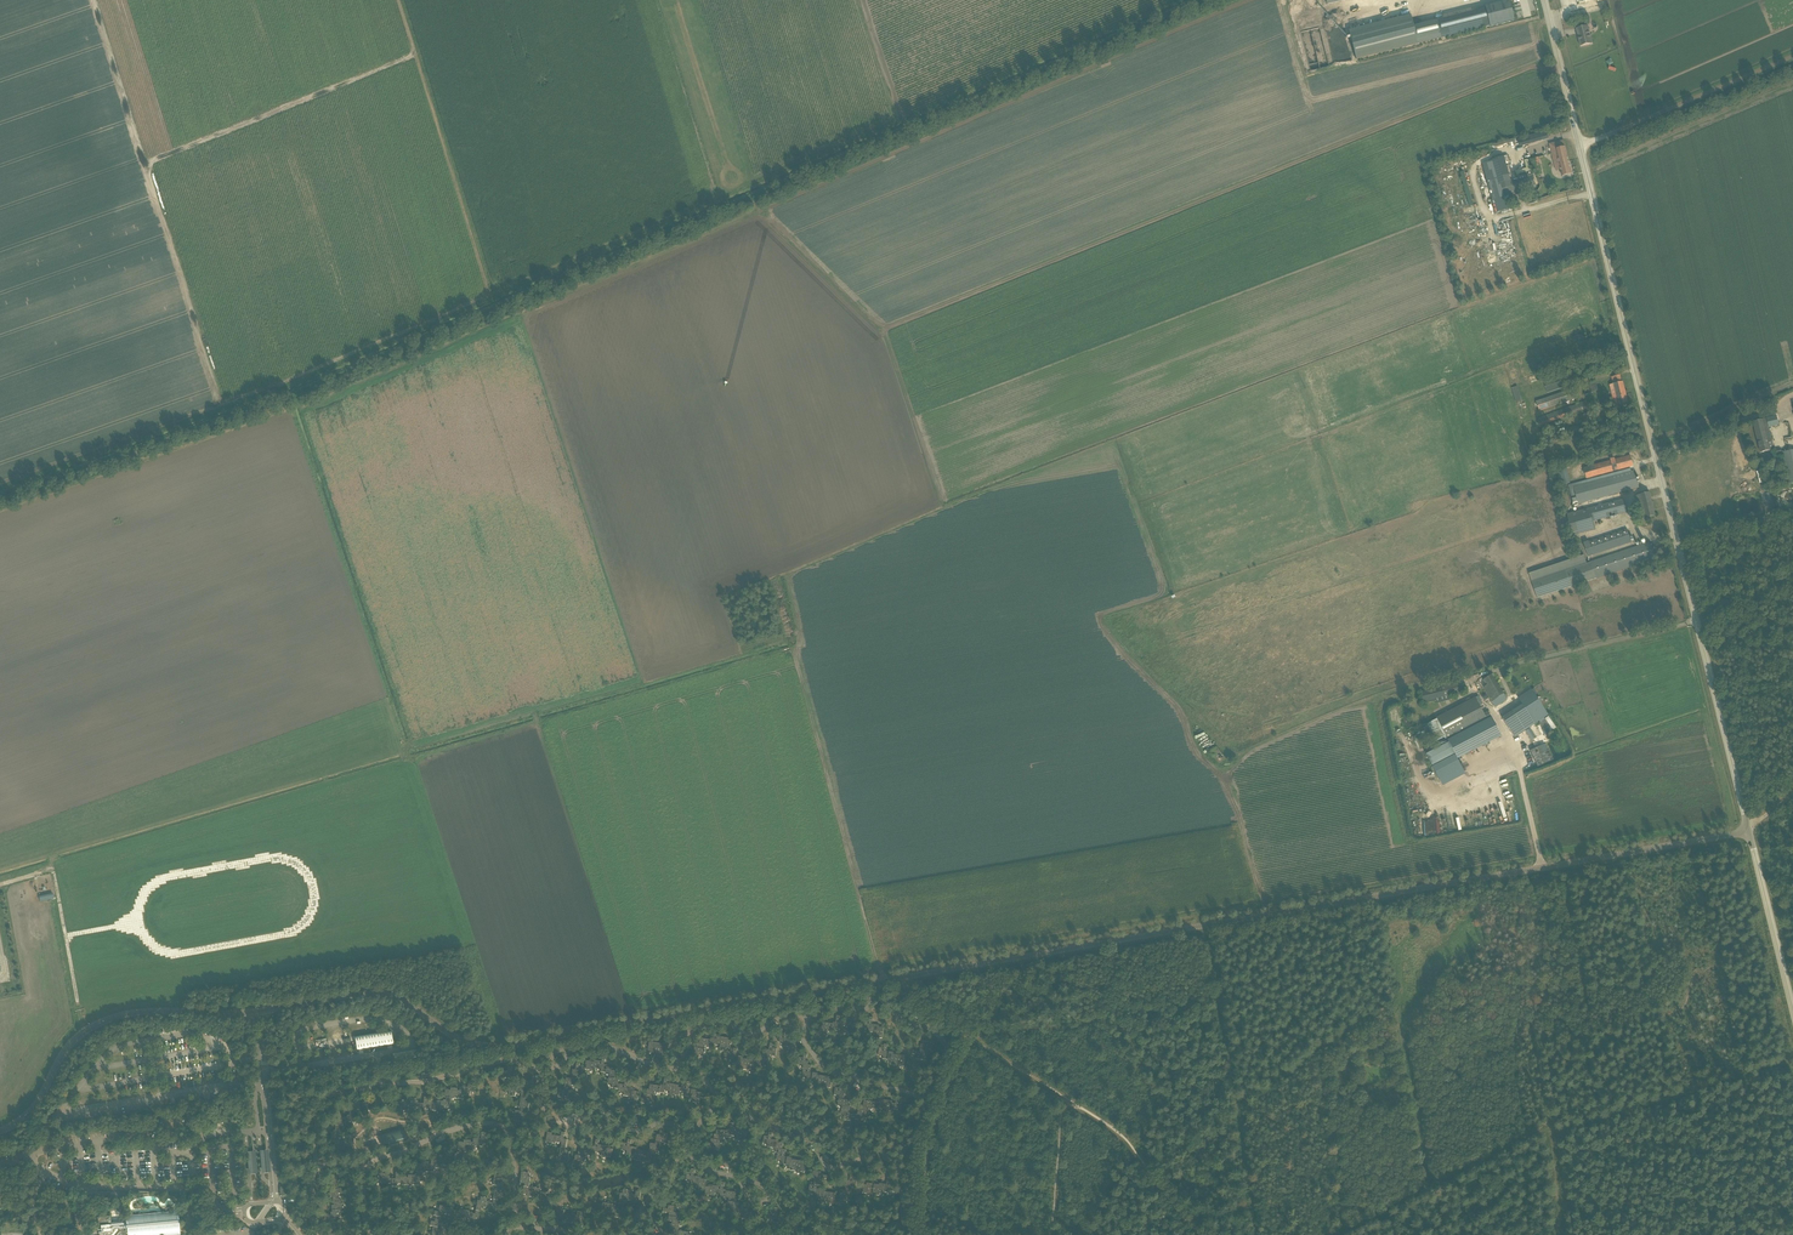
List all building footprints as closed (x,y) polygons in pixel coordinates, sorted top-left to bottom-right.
[(1490,26),(1486,9),(1485,8),(1437,21),(1442,38),(1490,26)] [(1356,60),(1418,44),(1411,15),(1349,30),(1356,60)] [(1578,29),(1576,29),(1581,46),(1592,44),(1587,26),(1578,29)] [(1518,139),(1520,146),(1548,139),(1546,131),(1518,139)] [(1563,177),(1572,174),(1564,141),(1550,144),(1555,167),(1560,166),(1563,177)] [(1504,156),(1492,159),(1492,160),(1499,185),(1502,184),(1511,181),(1510,176),(1506,161),(1509,160),(1507,156),(1505,156),(1504,156)] [(1532,176),(1533,177),(1542,174),(1538,157),(1528,160),(1532,176)] [(1471,205),(1464,171),(1460,172),(1467,206),(1471,205)] [(1502,184),(1504,194),(1515,191),(1516,195),(1527,192),(1526,188),(1535,186),(1533,177),(1532,176),(1511,181),(1502,184)] [(174,311),(180,335),(173,336),(174,340),(199,333),(197,329),(189,331),(185,318),(182,308),(179,309),(183,321),(180,321),(177,310),(174,311)] [(1583,335),(1573,338),(1575,344),(1585,341),(1583,335)] [(1574,371),(1544,381),(1548,393),(1572,385),(1571,383),(1577,381),(1574,371)] [(1595,381),(1582,387),(1585,395),(1599,390),(1595,381)] [(1615,406),(1618,405),(1619,407),(1629,405),(1623,382),(1621,382),(1614,384),(1610,385),(1613,401),(1615,406)] [(1511,387),(1515,402),(1521,400),(1517,386),(1511,387)] [(1573,389),(1536,401),(1540,411),(1576,399),(1573,389)] [(1562,409),(1538,418),(1540,426),(1589,408),(1586,400),(1577,404),(1563,410),(1562,409)] [(1581,415),(1585,425),(1592,422),(1588,412),(1581,415)] [(1753,422),(1761,453),(1770,450),(1774,450),(1773,442),(1769,426),(1779,423),(1777,416),(1753,422)] [(1792,483),(1792,450),(1782,452),(1789,484),(1792,483)] [(1587,478),(1633,466),(1631,456),(1584,468),(1587,478)] [(1559,484),(1569,483),(1566,467),(1557,469),(1559,484)] [(1631,469),(1568,485),(1573,504),(1573,506),(1574,506),(1578,505),(1578,504),(1639,487),(1635,471),(1632,472),(1631,469)] [(1646,518),(1655,516),(1650,492),(1636,496),(1640,512),(1641,519),(1646,518)] [(1627,512),(1623,499),(1590,508),(1567,514),(1570,522),(1564,524),(1565,529),(1571,527),(1573,536),(1596,530),(1593,521),(1627,512)] [(1632,542),(1634,541),(1633,538),(1631,538),(1627,529),(1589,542),(1589,541),(1584,543),(1588,557),(1632,542)] [(1592,580),(1656,558),(1650,542),(1591,562),(1587,563),(1584,555),(1529,574),(1532,583),(1537,598),(1548,594),(1553,593),(1592,580)] [(1494,706),(1506,698),(1491,675),(1483,680),(1486,686),(1483,688),(1494,706)] [(1548,715),(1543,707),(1531,689),(1517,698),(1522,705),(1501,718),(1509,729),(1515,737),(1513,734),(1534,721),(1536,723),(1548,715)] [(1455,754),(1457,759),(1501,736),(1498,730),(1488,711),(1484,714),(1475,698),(1436,718),(1426,723),(1435,741),(1446,736),(1447,740),(1448,740),(1449,742),(1426,754),(1432,766),(1455,754)] [(1556,728),(1553,724),(1548,717),(1539,723),(1543,729),(1549,725),(1552,730),(1555,729),(1556,728)] [(1432,737),(1427,726),(1424,728),(1429,738),(1432,737)] [(1525,730),(1530,740),(1535,738),(1531,727),(1525,730)] [(1210,750),(1218,763),(1225,759),(1216,746),(1210,750)] [(1543,752),(1540,746),(1530,751),(1538,767),(1553,760),(1549,750),(1548,750),(1543,752)] [(1463,773),(1454,755),(1431,767),(1441,785),(1463,773)] [(1467,802),(1411,812),(1416,837),(1471,828),(1467,802)] [(1512,820),(1510,814),(1507,816),(1503,805),(1499,807),(1504,823),(1512,820)] [(837,1027),(842,1028),(843,1022),(839,1021),(840,1017),(836,1016),(835,1023),(833,1023),(832,1024),(832,1030),(837,1031),(837,1027)] [(868,1032),(873,1033),(874,1025),(871,1025),(872,1018),(869,1017),(868,1022),(864,1021),(863,1028),(868,1028),(868,1032)] [(843,1022),(842,1028),(841,1032),(852,1034),(852,1029),(853,1029),(854,1025),(850,1025),(850,1023),(843,1022)] [(820,1027),(819,1032),(827,1033),(827,1030),(832,1030),(832,1024),(822,1023),(821,1027),(820,1027)] [(879,1026),(874,1025),(873,1033),(877,1033),(876,1038),(879,1038),(878,1039),(880,1039),(880,1038),(882,1039),(884,1028),(879,1027),(879,1026)] [(357,1051),(393,1044),(391,1031),(355,1037),(357,1051)] [(783,1046),(788,1047),(789,1039),(786,1039),(787,1032),(784,1031),(783,1036),(779,1035),(778,1042),(783,1042),(783,1046)] [(715,1043),(720,1043),(721,1037),(717,1036),(718,1032),(714,1032),(713,1038),(711,1038),(710,1040),(709,1046),(715,1047),(715,1043)] [(826,1036),(827,1033),(819,1032),(816,1032),(815,1037),(814,1036),(813,1041),(821,1043),(821,1039),(826,1039),(826,1037),(827,1037),(827,1036),(826,1036)] [(721,1037),(720,1043),(719,1048),(729,1049),(730,1044),(731,1045),(732,1041),(728,1040),(728,1038),(721,1037)] [(698,1043),(697,1048),(705,1049),(706,1045),(709,1046),(710,1040),(700,1038),(699,1043),(698,1043)] [(794,1040),(789,1039),(788,1047),(791,1048),(790,1052),(793,1052),(793,1053),(794,1053),(797,1053),(798,1042),(794,1042),(794,1040)] [(920,1045),(920,1049),(927,1051),(928,1047),(932,1048),(933,1046),(933,1045),(933,1044),(933,1042),(923,1040),(922,1045),(920,1045)] [(656,1057),(661,1058),(664,1044),(649,1042),(648,1053),(657,1054),(656,1057)] [(765,1058),(769,1059),(770,1059),(771,1055),(776,1056),(777,1049),(773,1048),(773,1044),(770,1044),(769,1050),(766,1050),(765,1053),(765,1058)] [(882,1059),(888,1060),(889,1052),(886,1051),(887,1045),(884,1044),(883,1048),(879,1048),(878,1054),(883,1055),(882,1059)] [(704,1056),(705,1049),(697,1048),(694,1047),(694,1052),(692,1052),(691,1057),(699,1058),(700,1054),(704,1055),(704,1056)] [(737,1064),(738,1056),(736,1056),(737,1049),(733,1048),(732,1053),(728,1052),(727,1059),(732,1059),(732,1063),(737,1064)] [(919,1052),(913,1051),(912,1054),(916,1055),(915,1059),(922,1060),(922,1055),(926,1056),(927,1051),(920,1049),(919,1052)] [(418,1050),(415,1050),(393,1054),(393,1055),(394,1061),(419,1057),(418,1050)] [(894,1053),(889,1052),(888,1060),(891,1060),(890,1065),(893,1065),(893,1066),(894,1066),(894,1065),(897,1066),(898,1055),(893,1054),(894,1053)] [(765,1058),(765,1053),(762,1053),(761,1060),(759,1059),(758,1063),(757,1067),(763,1068),(763,1064),(768,1065),(769,1059),(765,1058)] [(807,1070),(808,1065),(808,1062),(806,1062),(807,1055),(803,1054),(803,1059),(798,1058),(797,1065),(803,1065),(802,1069),(803,1069),(807,1070)] [(898,1055),(897,1066),(906,1067),(907,1063),(908,1063),(909,1059),(905,1058),(905,1056),(898,1055)] [(744,1070),(746,1070),(747,1059),(743,1059),(743,1057),(738,1056),(737,1064),(740,1065),(740,1069),(742,1070),(744,1070)] [(601,1061),(597,1061),(596,1067),(601,1068),(600,1072),(605,1073),(606,1067),(606,1065),(604,1065),(605,1058),(602,1057),(601,1061)] [(595,1071),(596,1067),(597,1061),(590,1059),(589,1061),(586,1061),(585,1065),(586,1065),(585,1070),(595,1071)] [(757,1067),(758,1063),(755,1062),(755,1061),(747,1059),(746,1070),(756,1072),(757,1067)] [(573,1069),(571,1077),(576,1078),(577,1074),(582,1075),(583,1069),(579,1068),(580,1064),(576,1063),(575,1070),(573,1069)] [(811,1066),(808,1065),(807,1070),(803,1069),(802,1075),(807,1076),(806,1080),(812,1081),(813,1073),(810,1073),(811,1066)] [(509,1078),(508,1082),(513,1082),(514,1074),(511,1074),(512,1067),(508,1067),(507,1071),(504,1071),(503,1077),(509,1078)] [(609,1074),(609,1077),(616,1078),(617,1074),(616,1073),(616,1068),(606,1067),(605,1073),(609,1074)] [(821,1087),(822,1076),(817,1075),(818,1074),(813,1073),(812,1081),(815,1081),(814,1086),(817,1086),(817,1087),(818,1087),(818,1086),(821,1087)] [(829,1077),(822,1076),(821,1087),(831,1088),(831,1084),(832,1084),(833,1080),(829,1079),(829,1077)] [(576,1078),(571,1077),(571,1079),(566,1078),(564,1088),(569,1089),(569,1090),(570,1090),(571,1085),(575,1086),(576,1078)] [(619,1089),(620,1084),(618,1084),(619,1079),(616,1078),(609,1077),(608,1080),(608,1079),(608,1081),(607,1083),(612,1084),(611,1088),(619,1089)] [(665,1090),(670,1090),(671,1084),(667,1083),(668,1079),(664,1078),(663,1085),(661,1084),(660,1086),(659,1093),(664,1094),(665,1090)] [(468,1081),(468,1083),(468,1087),(465,1087),(464,1095),(469,1096),(469,1092),(475,1092),(475,1086),(472,1086),(472,1081),(468,1081)] [(623,1095),(628,1096),(629,1088),(627,1088),(628,1081),(625,1081),(624,1085),(620,1084),(619,1089),(619,1090),(624,1091),(623,1095)] [(685,1097),(690,1097),(692,1089),(689,1089),(690,1082),(687,1081),(686,1086),(682,1085),(681,1088),(681,1092),(686,1093),(685,1097)] [(515,1097),(516,1093),(517,1087),(514,1087),(515,1085),(512,1084),(513,1082),(508,1082),(506,1091),(509,1092),(508,1096),(511,1096),(511,1097),(512,1097),(512,1096),(515,1097)] [(517,1087),(516,1093),(521,1094),(521,1098),(526,1099),(527,1091),(524,1090),(525,1084),(521,1083),(520,1088),(517,1087)] [(647,1089),(646,1094),(654,1096),(655,1092),(659,1093),(660,1086),(650,1084),(649,1090),(647,1089)] [(681,1092),(681,1088),(678,1087),(679,1085),(671,1084),(670,1090),(669,1095),(679,1096),(680,1092),(681,1092)] [(838,1099),(843,1099),(844,1092),(842,1092),(843,1085),(839,1084),(839,1088),(834,1088),(833,1094),(838,1095),(838,1099)] [(464,1095),(465,1087),(460,1087),(459,1089),(455,1088),(454,1098),(457,1099),(458,1099),(461,1099),(461,1095),(464,1095)] [(454,1098),(455,1088),(450,1088),(450,1090),(448,1090),(445,1089),(444,1098),(446,1098),(450,1098),(454,1098)] [(569,1089),(564,1088),(563,1090),(558,1089),(556,1100),(559,1100),(559,1101),(560,1101),(563,1101),(564,1097),(568,1097),(569,1090),(569,1089)] [(629,1088),(628,1096),(631,1097),(631,1101),(633,1102),(634,1102),(637,1102),(639,1092),(634,1091),(634,1089),(629,1088)] [(700,1098),(701,1098),(701,1093),(696,1092),(697,1090),(692,1089),(690,1097),(694,1098),(693,1103),(696,1103),(697,1104),(697,1103),(699,1103),(700,1098)] [(654,1098),(654,1096),(646,1094),(643,1094),(643,1099),(641,1099),(640,1104),(648,1105),(649,1101),(653,1102),(654,1099),(654,1098)] [(883,1106),(884,1100),(881,1099),(881,1095),(878,1094),(877,1101),(874,1100),(874,1102),(873,1108),(878,1109),(879,1105),(883,1106)] [(369,1100),(370,1108),(379,1107),(379,1097),(374,1098),(374,1100),(372,1100),(369,1100)] [(420,1103),(419,1108),(419,1112),(424,1112),(424,1108),(430,1109),(431,1102),(427,1102),(427,1097),(424,1097),(423,1104),(420,1103)] [(895,1101),(895,1103),(894,1107),(899,1108),(899,1112),(904,1113),(905,1105),(903,1105),(904,1098),(900,1097),(899,1102),(895,1101)] [(354,1109),(359,1109),(359,1102),(356,1103),(355,1098),(351,1098),(352,1101),(350,1101),(350,1105),(349,1105),(349,1113),(354,1113),(354,1109)] [(419,1108),(420,1103),(418,1103),(418,1101),(416,1101),(416,1098),(406,1098),(406,1100),(406,1105),(410,1105),(409,1108),(419,1108)] [(450,1098),(446,1098),(445,1100),(443,1099),(443,1101),(441,1101),(440,1111),(442,1111),(442,1112),(444,1112),(444,1111),(447,1112),(447,1108),(450,1108),(450,1098)] [(526,1099),(521,1098),(519,1108),(521,1108),(521,1112),(525,1113),(528,1113),(529,1103),(527,1103),(527,1101),(525,1101),(526,1099)] [(843,1099),(838,1099),(837,1101),(837,1102),(837,1105),(841,1106),(841,1109),(849,1111),(849,1106),(848,1105),(849,1100),(843,1099)] [(370,1110),(370,1108),(369,1100),(364,1100),(364,1103),(363,1103),(363,1102),(359,1102),(359,1109),(360,1110),(370,1110)] [(406,1100),(401,1100),(401,1102),(400,1102),(396,1101),(395,1110),(406,1110),(406,1105),(406,1100)] [(869,1108),(873,1108),(874,1102),(863,1100),(863,1105),(861,1105),(860,1110),(868,1111),(869,1108)] [(894,1107),(895,1103),(892,1103),(892,1101),(884,1100),(883,1106),(883,1110),(893,1112),(894,1107)] [(440,1111),(441,1101),(436,1101),(436,1103),(434,1103),(431,1102),(430,1109),(430,1110),(440,1111)] [(849,1111),(841,1109),(840,1114),(844,1115),(843,1120),(849,1121),(850,1117),(854,1118),(855,1114),(848,1113),(849,1111)] [(868,1114),(868,1111),(860,1110),(857,1109),(856,1114),(855,1114),(854,1118),(854,1119),(862,1121),(862,1117),(867,1118),(867,1115),(868,1115),(868,1114)] [(524,1118),(525,1113),(521,1112),(515,1111),(514,1121),(522,1122),(522,1119),(522,1117),(524,1118)] [(335,1128),(340,1128),(340,1124),(345,1123),(345,1117),(341,1117),(341,1113),(337,1113),(337,1115),(336,1116),(336,1120),(334,1120),(335,1128)] [(355,1123),(354,1113),(349,1113),(349,1115),(347,1115),(347,1117),(345,1117),(345,1123),(345,1127),(348,1127),(349,1127),(353,1127),(352,1123),(355,1123)] [(732,1134),(737,1135),(737,1128),(734,1128),(734,1123),(731,1123),(730,1130),(727,1129),(727,1131),(726,1137),(731,1138),(732,1134)] [(404,1134),(401,1124),(378,1130),(381,1140),(382,1143),(405,1136),(404,1134)] [(341,1138),(340,1128),(335,1128),(335,1130),(333,1130),(333,1132),(331,1132),(331,1142),(334,1142),(338,1141),(338,1138),(341,1138)] [(663,1133),(664,1129),(661,1128),(660,1135),(657,1135),(655,1143),(661,1144),(661,1140),(666,1140),(666,1141),(668,1134),(663,1133)] [(748,1132),(745,1131),(745,1129),(737,1128),(737,1135),(736,1139),(746,1140),(747,1136),(748,1136),(748,1132)] [(714,1134),(714,1139),(722,1140),(722,1137),(726,1137),(727,1131),(717,1129),(716,1134),(714,1134)] [(374,1131),(361,1134),(362,1140),(376,1137),(374,1131)] [(481,1139),(477,1139),(477,1147),(482,1147),(482,1143),(488,1143),(488,1137),(485,1137),(485,1132),(481,1132),(481,1139)] [(557,1136),(553,1135),(553,1136),(552,1135),(552,1133),(547,1132),(545,1142),(555,1144),(556,1142),(557,1136)] [(560,1136),(557,1136),(556,1142),(561,1143),(561,1147),(566,1148),(567,1140),(565,1139),(566,1135),(565,1135),(565,1133),(561,1132),(560,1136)] [(767,1148),(772,1148),(773,1140),(771,1140),(772,1133),(768,1133),(768,1137),(763,1136),(762,1143),(768,1144),(767,1148)] [(477,1147),(477,1139),(473,1139),(473,1141),(468,1140),(468,1151),(470,1151),(471,1151),(472,1151),(475,1151),(475,1147),(477,1147)] [(631,1155),(633,1147),(630,1146),(631,1139),(628,1139),(627,1143),(623,1143),(621,1149),(627,1150),(626,1154),(631,1155)] [(722,1140),(714,1139),(711,1139),(710,1143),(709,1143),(708,1148),(716,1149),(716,1146),(721,1147),(721,1144),(722,1144),(722,1143),(721,1143),(722,1140)] [(468,1151),(468,1140),(463,1140),(463,1143),(462,1143),(462,1142),(458,1142),(458,1150),(459,1150),(464,1150),(468,1151)] [(596,1151),(601,1152),(602,1145),(598,1145),(599,1140),(595,1140),(594,1147),(591,1146),(591,1148),(590,1154),(595,1155),(596,1151)] [(782,1150),(783,1144),(778,1143),(778,1141),(773,1140),(772,1148),(776,1149),(775,1153),(777,1154),(777,1153),(781,1154),(782,1150)] [(344,1141),(338,1141),(334,1142),(334,1147),(337,1147),(337,1148),(336,1148),(337,1152),(345,1151),(344,1141)] [(661,1144),(655,1143),(655,1144),(650,1143),(649,1151),(648,1154),(652,1154),(655,1155),(655,1154),(655,1151),(659,1151),(661,1144)] [(602,1145),(601,1152),(600,1156),(611,1158),(611,1153),(612,1153),(613,1149),(609,1149),(610,1147),(602,1145)] [(578,1151),(578,1156),(586,1157),(586,1154),(590,1154),(591,1148),(581,1146),(580,1151),(578,1151)] [(565,1150),(566,1148),(561,1147),(559,1157),(561,1157),(561,1161),(564,1161),(564,1162),(565,1162),(568,1162),(570,1152),(567,1152),(567,1150),(565,1150)] [(640,1161),(641,1150),(638,1150),(638,1148),(633,1147),(631,1155),(634,1156),(634,1160),(636,1161),(638,1161),(640,1161)] [(464,1160),(464,1150),(459,1150),(459,1152),(457,1152),(457,1154),(454,1154),(454,1164),(457,1164),(457,1165),(458,1165),(458,1164),(461,1164),(461,1160),(464,1160)] [(648,1154),(649,1151),(641,1150),(640,1161),(650,1163),(651,1158),(652,1158),(652,1154),(648,1154)] [(781,1164),(786,1165),(787,1157),(785,1157),(786,1150),(782,1150),(781,1154),(777,1153),(777,1154),(776,1160),(781,1161),(781,1164)] [(439,1154),(439,1156),(439,1160),(435,1160),(435,1168),(440,1169),(440,1165),(446,1165),(446,1159),(443,1159),(443,1154),(439,1154)] [(585,1160),(586,1157),(578,1156),(575,1155),(574,1160),(572,1160),(571,1165),(579,1167),(580,1163),(585,1164),(585,1161),(586,1160),(585,1160)] [(793,1171),(795,1171),(796,1160),(792,1160),(792,1158),(787,1157),(786,1165),(789,1166),(789,1170),(791,1171),(793,1171)] [(435,1168),(435,1160),(431,1160),(431,1162),(426,1162),(426,1172),(428,1172),(428,1173),(429,1173),(429,1172),(433,1172),(433,1168),(435,1168)] [(804,1162),(796,1160),(795,1171),(805,1173),(806,1168),(807,1168),(807,1164),(804,1164),(804,1162)] [(426,1172),(426,1162),(421,1162),(421,1164),(420,1164),(416,1164),(416,1172),(417,1172),(422,1172),(426,1172)] [(690,1184),(695,1184),(697,1176),(694,1176),(695,1169),(691,1169),(691,1173),(687,1172),(686,1179),(691,1180),(690,1184)] [(815,1177),(814,1182),(818,1182),(822,1183),(822,1178),(827,1179),(827,1175),(821,1174),(821,1171),(813,1170),(812,1176),(815,1176),(815,1177)] [(396,1183),(402,1183),(402,1177),(399,1177),(399,1172),(395,1172),(395,1175),(393,1175),(393,1179),(392,1179),(392,1184),(391,1187),(396,1187),(396,1183)] [(415,1176),(412,1176),(412,1186),(415,1186),(416,1186),(419,1186),(419,1182),(422,1182),(422,1172),(417,1172),(417,1174),(415,1174),(415,1176)] [(524,1184),(524,1186),(529,1187),(530,1177),(528,1177),(529,1173),(525,1173),(525,1172),(524,1172),(521,1172),(520,1182),(522,1182),(522,1184),(524,1184)] [(392,1184),(392,1179),(390,1179),(390,1177),(388,1176),(388,1174),(378,1174),(378,1176),(377,1176),(377,1178),(378,1178),(378,1181),(382,1181),(382,1184),(392,1184)] [(333,1189),(338,1189),(337,1179),(335,1179),(334,1176),(331,1176),(331,1175),(330,1175),(330,1176),(327,1176),(328,1186),(331,1186),(331,1188),(333,1188),(333,1189)] [(412,1186),(412,1176),(407,1175),(407,1178),(406,1178),(406,1177),(402,1177),(402,1183),(402,1185),(412,1186)] [(492,1185),(498,1186),(502,1187),(503,1182),(501,1182),(501,1180),(502,1180),(502,1177),(494,1175),(492,1185)] [(845,1189),(850,1190),(851,1186),(856,1186),(857,1180),(853,1179),(853,1175),(850,1175),(849,1181),(846,1181),(845,1189)] [(705,1190),(705,1186),(706,1179),(701,1179),(702,1177),(697,1176),(695,1184),(699,1185),(698,1189),(701,1190),(702,1190),(705,1190)] [(884,1184),(882,1192),(888,1193),(887,1195),(895,1196),(896,1191),(893,1191),(894,1183),(890,1183),(891,1178),(887,1178),(886,1185),(884,1184)] [(716,1186),(715,1192),(720,1193),(719,1197),(725,1198),(726,1191),(726,1190),(723,1189),(724,1183),(721,1182),(720,1186),(716,1186)] [(817,1189),(818,1182),(814,1182),(813,1186),(809,1185),(808,1192),(813,1192),(813,1196),(818,1197),(819,1189),(817,1189)] [(872,1195),(874,1184),(866,1183),(866,1185),(862,1185),(862,1189),(863,1189),(862,1194),(872,1195)] [(882,1192),(884,1184),(879,1183),(878,1185),(874,1184),(872,1195),(874,1196),(876,1196),(878,1196),(879,1192),(882,1192)] [(709,1187),(705,1186),(705,1190),(705,1195),(715,1196),(715,1192),(716,1186),(709,1185),(709,1187)] [(495,1189),(493,1199),(498,1200),(498,1198),(500,1198),(501,1197),(503,1197),(505,1187),(502,1187),(498,1186),(497,1190),(495,1189)] [(526,1197),(531,1197),(532,1188),(529,1187),(524,1186),(523,1186),(522,1194),(525,1195),(525,1194),(527,1194),(526,1197)] [(540,1201),(541,1193),(539,1192),(540,1189),(536,1188),(535,1187),(535,1188),(532,1188),(531,1197),(536,1198),(535,1200),(540,1201)] [(341,1189),(338,1189),(333,1189),(334,1193),(327,1193),(327,1197),(332,1197),(332,1200),(339,1200),(338,1194),(342,1194),(341,1189)] [(620,1193),(619,1203),(624,1204),(624,1201),(627,1201),(627,1200),(629,1200),(630,1194),(630,1190),(627,1190),(628,1190),(626,1189),(626,1190),(623,1190),(622,1193),(620,1193)] [(825,1203),(827,1203),(828,1192),(824,1192),(824,1190),(819,1189),(818,1197),(822,1198),(821,1202),(823,1203),(825,1203)] [(849,1197),(850,1190),(845,1189),(845,1190),(840,1189),(839,1196),(838,1200),(841,1200),(841,1201),(842,1201),(845,1201),(845,1196),(849,1197)] [(636,1199),(640,1200),(641,1192),(636,1191),(635,1195),(630,1194),(629,1200),(632,1201),(632,1205),(636,1206),(636,1199)] [(726,1191),(725,1198),(729,1198),(728,1202),(736,1203),(737,1198),(735,1198),(736,1193),(726,1191)] [(838,1200),(839,1196),(836,1196),(836,1194),(828,1192),(827,1203),(837,1205),(838,1200)] [(546,1193),(541,1193),(540,1201),(542,1201),(541,1205),(543,1205),(542,1208),(546,1208),(547,1204),(550,1204),(551,1198),(545,1197),(546,1193)] [(477,1200),(476,1210),(480,1211),(481,1209),(483,1209),(483,1208),(486,1208),(487,1202),(487,1198),(485,1198),(485,1197),(484,1197),(480,1197),(480,1201),(477,1200)] [(340,1199),(339,1200),(332,1200),(333,1204),(333,1205),(331,1205),(331,1210),(341,1209),(340,1199)] [(496,1208),(498,1200),(493,1199),(492,1203),(487,1202),(486,1208),(489,1209),(488,1213),(492,1214),(493,1207),(496,1208)] [(739,1213),(740,1208),(738,1208),(739,1203),(736,1203),(728,1202),(728,1204),(728,1205),(728,1208),(732,1209),(732,1212),(739,1213)] [(602,1205),(601,1213),(606,1214),(607,1211),(608,1211),(608,1212),(612,1212),(612,1206),(613,1204),(602,1203),(602,1205)] [(623,1212),(624,1204),(619,1203),(618,1207),(612,1206),(612,1212),(615,1213),(614,1218),(618,1218),(619,1211),(623,1212)] [(598,1213),(601,1213),(602,1205),(592,1204),(591,1214),(596,1214),(596,1212),(598,1212),(598,1213)] [(674,1206),(668,1205),(668,1209),(663,1208),(663,1212),(669,1213),(669,1216),(677,1218),(677,1213),(673,1212),(674,1206)] [(442,1214),(448,1215),(449,1211),(445,1211),(446,1207),(439,1206),(438,1212),(435,1211),(434,1216),(436,1216),(442,1217),(442,1214)] [(773,1222),(778,1223),(779,1215),(777,1215),(778,1208),(774,1207),(773,1212),(769,1211),(768,1217),(773,1218),(773,1222)] [(740,1208),(739,1213),(743,1213),(742,1219),(749,1220),(749,1216),(754,1216),(754,1213),(747,1212),(748,1209),(740,1208)] [(330,1215),(328,1215),(329,1220),(339,1219),(338,1217),(342,1216),(342,1213),(342,1212),(341,1209),(331,1210),(332,1213),(330,1213),(330,1215)] [(449,1211),(448,1215),(448,1219),(453,1220),(453,1218),(455,1218),(455,1219),(458,1219),(459,1211),(449,1209),(449,1211)] [(459,1211),(458,1219),(463,1220),(463,1218),(465,1218),(468,1219),(469,1213),(470,1211),(460,1209),(459,1211)] [(563,1220),(563,1215),(564,1210),(554,1209),(553,1217),(556,1217),(558,1217),(558,1219),(562,1220),(563,1220)] [(479,1219),(480,1211),(476,1210),(475,1214),(469,1213),(468,1219),(472,1220),(471,1224),(475,1225),(476,1218),(479,1219)] [(178,1214),(178,1212),(174,1212),(161,1213),(158,1213),(126,1216),(127,1221),(111,1223),(111,1216),(98,1217),(99,1234),(180,1234),(178,1214)] [(577,1212),(577,1215),(576,1220),(578,1220),(577,1224),(579,1224),(579,1227),(582,1227),(583,1223),(587,1223),(588,1217),(582,1216),(582,1212),(577,1212)] [(576,1220),(577,1215),(567,1213),(567,1216),(563,1215),(563,1220),(562,1220),(562,1222),(572,1224),(572,1221),(574,1222),(574,1219),(576,1220)] [(329,1224),(329,1220),(328,1215),(328,1214),(320,1215),(320,1218),(321,1218),(321,1220),(318,1220),(319,1225),(329,1224)] [(784,1216),(779,1215),(778,1223),(781,1223),(781,1228),(783,1228),(783,1229),(785,1229),(787,1229),(789,1218),(784,1218),(784,1216)] [(441,1221),(442,1217),(436,1216),(435,1222),(431,1221),(430,1226),(433,1227),(438,1227),(438,1224),(445,1225),(446,1221),(441,1221)] [(677,1218),(669,1216),(668,1221),(672,1221),(672,1224),(670,1223),(670,1226),(679,1227),(680,1225),(681,1224),(680,1224),(681,1220),(676,1220),(677,1218)] [(789,1218),(787,1229),(797,1231),(798,1226),(799,1226),(799,1222),(796,1221),(796,1219),(789,1218)] [(679,1231),(679,1227),(670,1226),(669,1230),(671,1231),(671,1232),(670,1232),(670,1234),(678,1234),(679,1231)] [(433,1227),(432,1234),(441,1234),(442,1232),(440,1231),(440,1230),(438,1229),(438,1227),(433,1227)]
